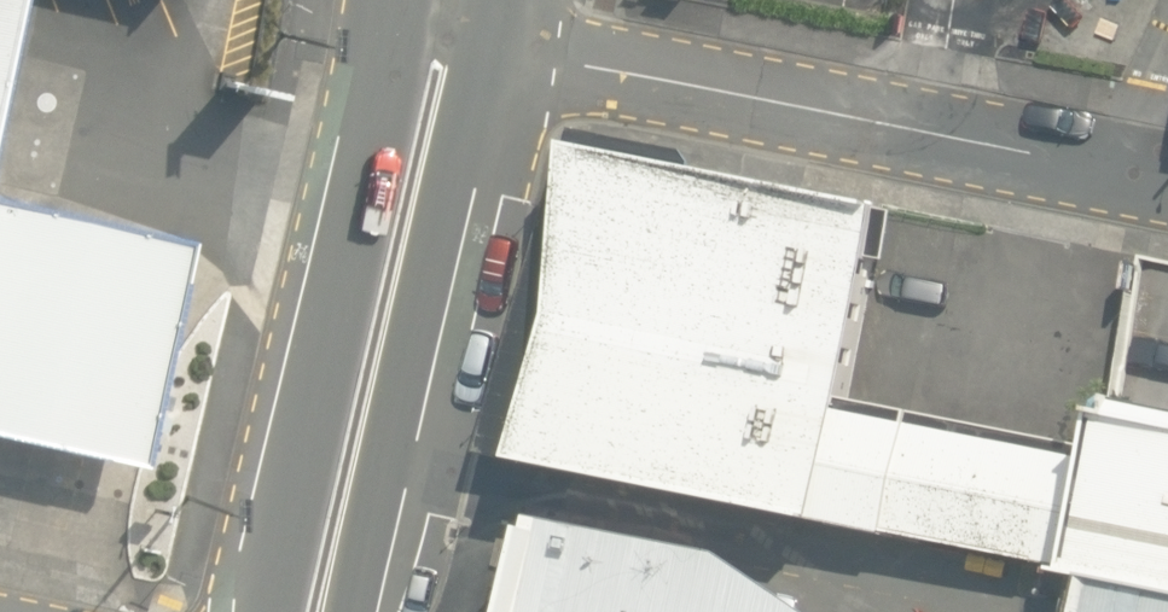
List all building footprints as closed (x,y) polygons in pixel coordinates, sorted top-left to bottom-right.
[(870,203),(546,135),(484,447),(1093,567),(1120,451),(845,402),(870,203)] [(170,229),(0,192),(0,434),(122,461),(170,229)] [(1167,608),(1167,429),(1121,422),(1120,451),(1093,567),(1085,592),(1167,608)] [(538,522),(521,611),(824,611),(747,561),(568,527),(538,522)] [(1085,592),(1080,611),(1167,611),(1167,608),(1085,592)]
